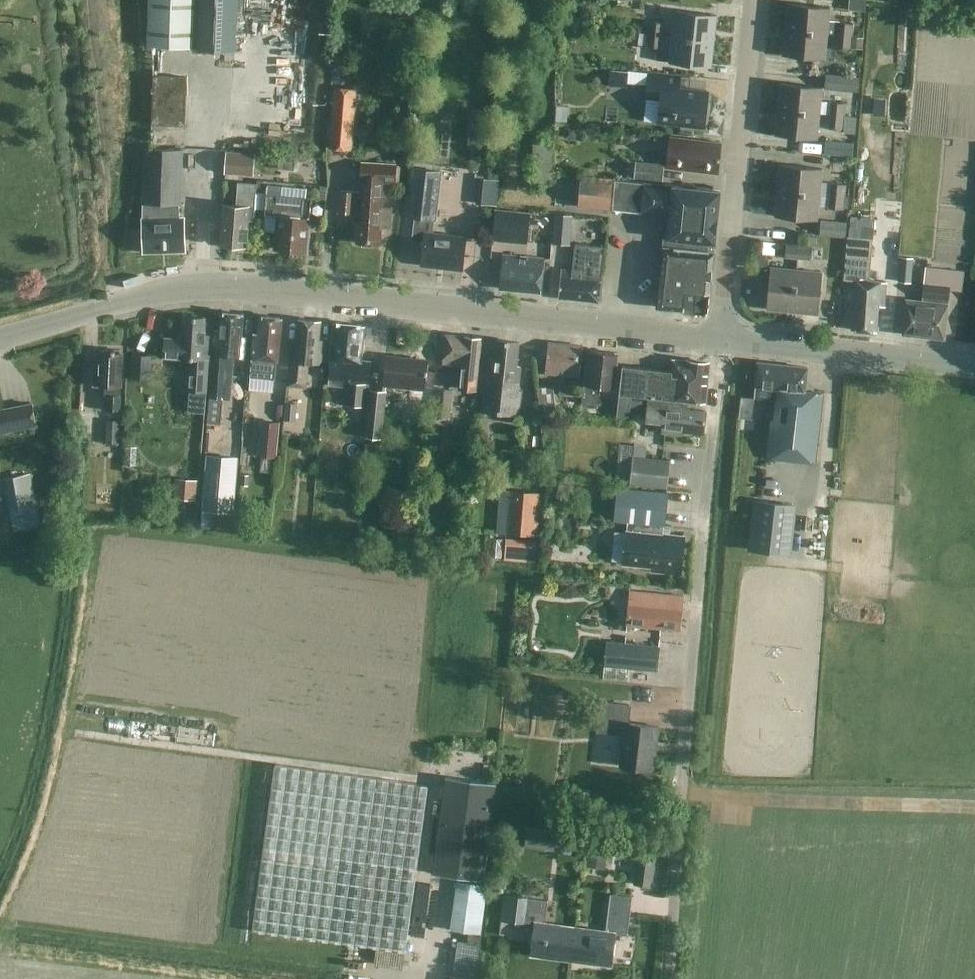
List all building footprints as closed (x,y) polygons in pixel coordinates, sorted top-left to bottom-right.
[(194,46),(196,0),(148,0),(146,44),(152,44),(194,46)] [(235,51),(237,0),(196,0),(194,49),(215,50),(235,51)] [(785,28),(827,32),(828,20),(829,6),(788,2),(785,28)] [(713,40),(716,14),(675,9),(673,23),(672,35),(713,40)] [(839,34),(852,35),(853,22),(828,20),(827,32),(839,34)] [(661,34),(663,23),(648,21),(647,33),(661,34)] [(827,32),(785,28),(783,54),(824,58),(827,32)] [(710,66),(713,40),(672,35),(661,34),(647,33),(646,45),(670,48),(669,61),(710,66)] [(852,35),(839,34),(837,46),(850,47),(852,35)] [(862,49),(863,36),(852,35),(850,47),(862,49)] [(627,71),(610,69),(608,84),(626,86),(627,79),(628,71),(627,71)] [(646,96),(659,98),(657,121),(704,126),(708,90),(678,87),(680,75),(648,71),(647,81),(647,86),(646,96)] [(824,88),(858,91),(859,76),(825,73),(824,88)] [(151,123),(185,124),(187,76),(153,74),(151,123)] [(844,115),(845,102),(820,99),(821,86),(780,82),(777,108),(819,112),(819,111),(831,113),(844,115)] [(352,149),(357,88),(333,86),(328,147),(352,149)] [(819,112),(777,108),(775,134),(816,138),(819,112)] [(488,146),(492,111),(475,109),(472,133),(470,133),(468,143),(488,146)] [(844,115),(831,113),(829,126),(842,127),(844,115)] [(855,133),(857,116),(845,115),(844,133),(855,133)] [(974,234),(974,139),(953,138),(953,127),(940,126),(941,119),(916,117),(916,133),(949,135),(949,147),(945,147),(942,221),(954,222),(954,233),(974,234)] [(576,138),(576,126),(566,126),(565,137),(576,138)] [(666,166),(717,172),(721,142),(669,136),(666,166)] [(824,153),(852,156),(853,142),(825,139),(824,153)] [(552,143),(533,143),(532,184),(551,184),(552,143)] [(184,216),(178,216),(178,203),(180,203),(182,148),(144,147),(141,218),(143,251),(185,250),(184,216)] [(224,172),(253,174),(255,152),(226,150),(224,172)] [(295,156),(278,155),(277,167),(293,169),(295,156)] [(634,176),(662,179),(663,163),(635,160),(634,176)] [(340,189),(338,209),(338,211),(352,212),(351,221),(357,221),(356,242),(379,243),(380,222),(389,223),(390,207),(381,206),(382,192),(376,191),(377,180),(395,181),(396,163),(361,161),(360,179),(368,180),(367,191),(340,189)] [(844,196),(845,183),(820,181),(821,167),(780,163),(777,189),(844,196)] [(462,268),(465,236),(426,231),(427,216),(434,217),(440,169),(412,166),(407,214),(414,215),(411,238),(423,239),(421,263),(462,268)] [(321,181),(322,168),(309,167),(308,180),(321,181)] [(577,205),(612,208),(614,178),(580,175),(577,205)] [(483,203),(499,205),(503,179),(487,176),(483,203)] [(708,249),(709,241),(714,242),(720,190),(615,179),(612,207),(669,214),(667,237),(673,238),(672,245),(708,249)] [(238,181),(236,204),(222,203),(219,243),(245,245),(248,205),(254,206),(256,182),(238,181)] [(274,248),(306,251),(310,216),(309,216),(311,197),(281,194),(282,186),(267,185),(264,213),(277,214),(274,248)] [(842,208),(844,196),(777,189),(775,215),(816,219),(818,205),(830,206),(829,207),(842,208)] [(529,213),(495,209),(492,239),(526,242),(529,213)] [(556,213),(553,241),(569,243),(572,215),(556,213)] [(820,235),(841,237),(843,223),(821,221),(820,235)] [(878,305),(884,306),(886,282),(869,280),(872,238),(847,236),(844,278),(855,279),(851,329),(876,331),(878,305)] [(598,300),(604,246),(575,243),(571,269),(560,268),(557,296),(598,300)] [(797,257),(798,244),(786,243),(784,256),(797,257)] [(672,245),(663,244),(656,306),(682,309),(706,312),(708,311),(707,310),(714,249),(708,249),(672,245)] [(798,244),(797,257),(809,258),(811,245),(798,244)] [(499,287),(540,291),(543,257),(503,253),(499,287)] [(911,281),(913,263),(913,258),(900,256),(898,280),(911,281)] [(792,310),(796,269),(770,266),(766,307),(792,310)] [(949,289),(962,291),(964,269),(924,266),(921,300),(948,302),(949,289)] [(796,269),(792,310),(818,313),(822,271),(796,269)] [(948,302),(921,300),(906,298),(902,333),(944,337),(948,302)] [(211,372),(208,396),(231,398),(233,374),(234,358),(234,356),(242,357),(245,336),(241,336),(243,313),(222,311),(220,311),(219,329),(215,328),(211,372)] [(277,360),(282,316),(259,314),(257,333),(253,332),(249,376),(274,378),(276,360),(277,360)] [(183,338),(179,338),(164,337),(162,355),(188,357),(185,389),(205,391),(209,341),(210,341),(211,320),(203,320),(203,317),(184,316),(183,338)] [(318,343),(320,320),(298,318),(295,341),(291,341),(290,359),(289,365),(288,380),(304,381),(305,361),(320,362),(322,344),(318,343)] [(330,360),(327,384),(347,386),(365,387),(365,382),(365,381),(369,382),(371,363),(361,362),(364,324),(333,321),(329,360),(330,360)] [(475,390),(478,369),(481,337),(445,333),(442,365),(459,367),(457,388),(475,390)] [(482,386),(479,411),(519,415),(522,390),(517,390),(520,364),(516,364),(518,341),(495,339),(493,356),(489,356),(486,386),(482,386)] [(544,373),(579,376),(582,345),(548,341),(544,373)] [(107,409),(119,410),(120,385),(122,351),(114,351),(114,348),(111,348),(111,349),(108,350),(106,348),(99,351),(98,351),(97,364),(94,364),(93,384),(104,384),(103,394),(108,395),(107,409)] [(614,388),(617,352),(590,349),(589,362),(585,363),(581,403),(597,405),(599,386),(614,388)] [(130,377),(150,378),(151,353),(131,353),(130,377)] [(434,383),(435,370),(427,370),(428,359),(386,355),(383,383),(425,388),(425,383),(434,383)] [(686,359),(672,358),(671,370),(622,365),(616,414),(628,416),(631,394),(705,401),(709,362),(686,359)] [(766,456),(814,462),(822,392),(804,390),(807,366),(757,360),(753,396),(770,398),(771,388),(776,388),(773,419),(770,419),(766,456)] [(559,394),(574,395),(575,385),(559,384),(559,394)] [(556,410),(553,385),(537,386),(539,412),(556,410)] [(431,415),(450,417),(453,389),(434,387),(431,415)] [(369,388),(368,394),(366,422),(364,435),(381,437),(387,390),(369,388)] [(742,415),(755,416),(756,396),(744,395),(742,415)] [(630,406),(641,408),(642,399),(631,398),(630,406)] [(703,432),(705,417),(706,410),(682,407),(683,403),(647,399),(645,419),(662,421),(661,431),(679,434),(680,430),(703,432)] [(36,424),(31,402),(0,408),(0,431),(36,424)] [(295,420),(296,403),(284,402),(283,419),(295,420)] [(80,433),(95,433),(95,410),(81,409),(80,433)] [(118,443),(119,420),(106,419),(105,442),(118,443)] [(258,453),(276,455),(279,420),(261,419),(258,453)] [(377,444),(365,442),(365,451),(377,452),(377,444)] [(644,456),(646,446),(634,445),(633,455),(632,454),(629,483),(667,487),(670,459),(644,456)] [(235,457),(205,455),(201,507),(231,509),(235,457)] [(40,526),(31,473),(1,478),(7,510),(9,510),(12,531),(40,526)] [(196,478),(174,477),(174,497),(195,498),(196,478)] [(95,484),(94,503),(110,504),(112,485),(95,484)] [(396,510),(403,491),(387,485),(379,504),(396,510)] [(567,500),(569,487),(552,485),(551,499),(567,500)] [(615,519),(627,520),(623,562),(652,565),(652,569),(680,572),(684,536),(662,534),(663,524),(666,492),(618,487),(615,519)] [(505,532),(536,534),(539,492),(508,489),(505,532)] [(753,499),(747,549),(790,554),(796,504),(753,499)] [(505,541),(504,558),(534,560),(535,544),(505,541)] [(630,590),(627,624),(679,629),(682,595),(630,590)] [(604,665),(629,667),(656,670),(658,658),(659,644),(606,639),(604,665)] [(630,704),(600,701),(596,731),(623,734),(619,765),(651,769),(654,743),(656,743),(658,726),(628,722),(630,704)] [(428,785),(274,764),(252,928),(406,949),(428,785)] [(482,879),(495,782),(445,775),(432,872),(482,879)] [(524,845),(554,849),(556,830),(526,826),(524,845)] [(605,868),(607,853),(589,851),(587,865),(605,868)] [(633,883),(651,885),(655,856),(637,853),(633,883)] [(484,932),(491,883),(461,879),(454,928),(484,932)] [(626,934),(629,910),(631,896),(610,893),(605,930),(575,926),(570,959),(610,964),(614,932),(626,934)] [(530,954),(570,959),(575,926),(544,922),(547,899),(525,897),(503,894),(500,917),(535,922),(530,954)] [(480,944),(481,934),(468,932),(466,942),(480,944)]
